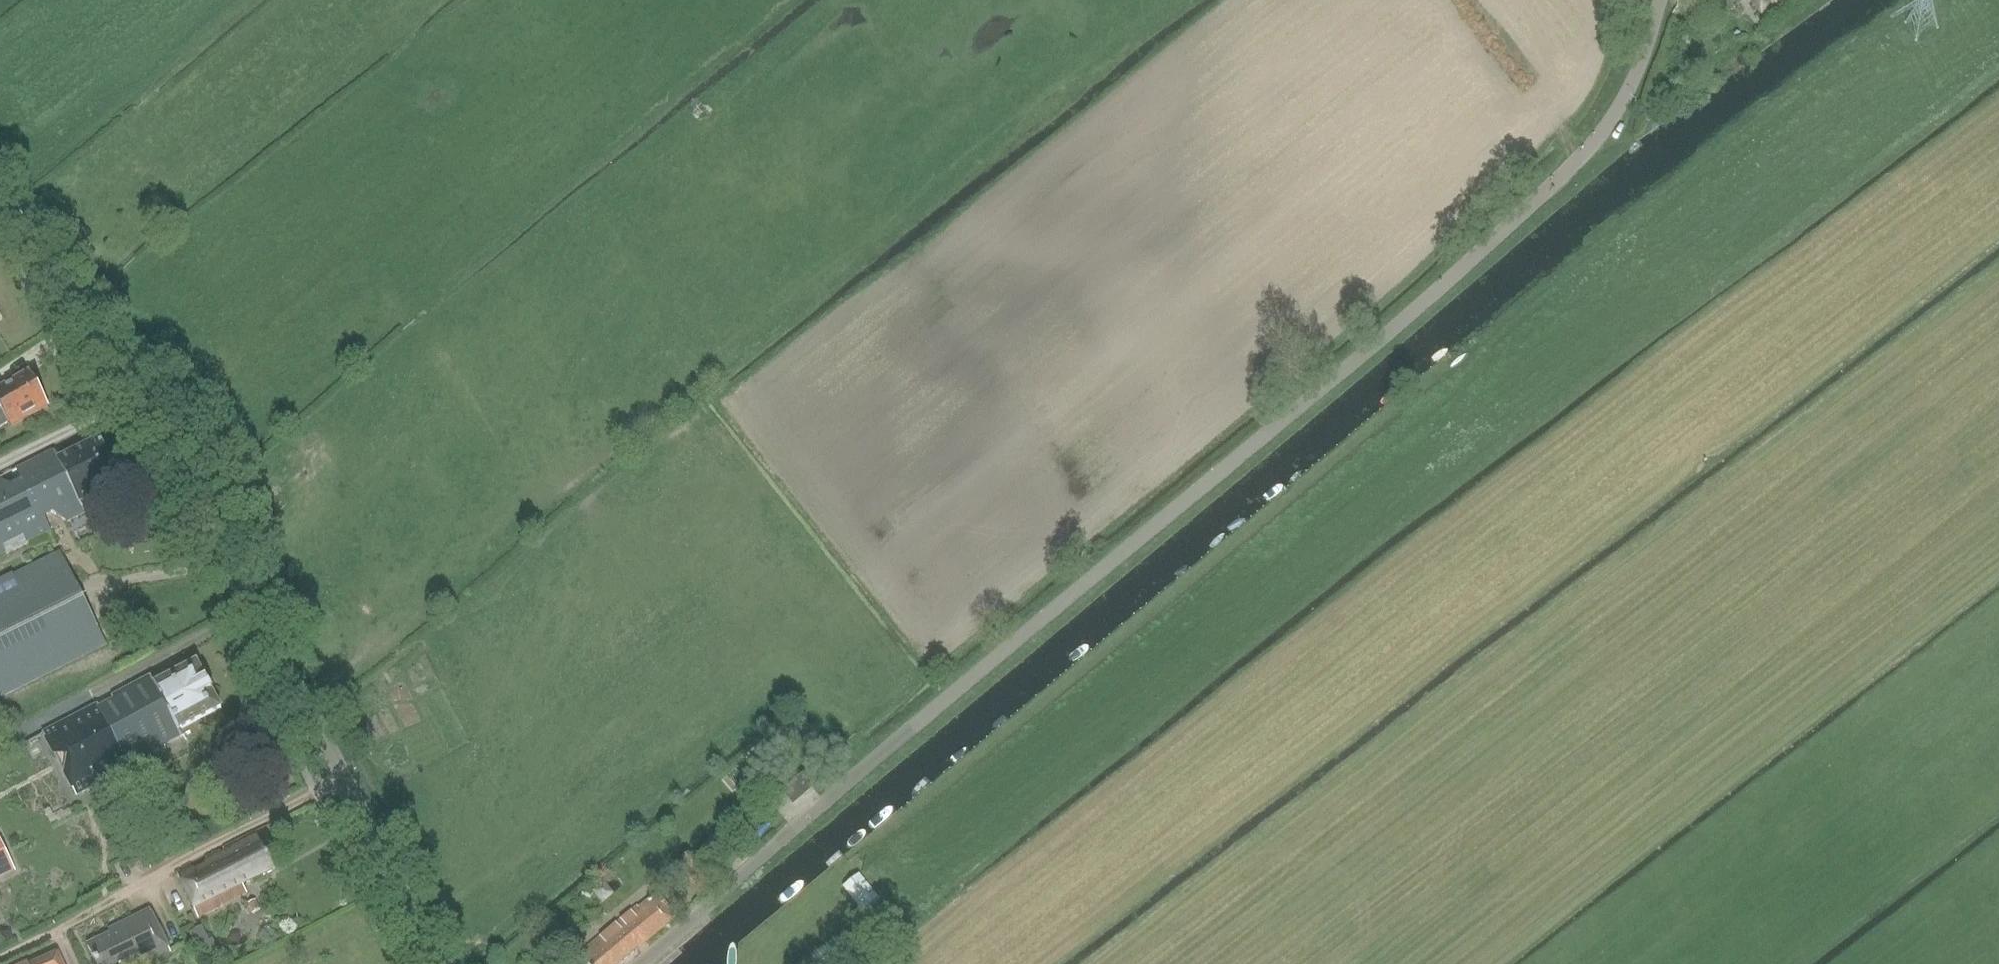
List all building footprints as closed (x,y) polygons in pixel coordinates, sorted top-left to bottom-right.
[(8,425),(11,429),(48,407),(29,374),(0,391),(0,430),(8,425)] [(7,553),(4,547),(24,537),(27,543),(49,532),(52,531),(46,519),(54,515),(67,523),(85,514),(80,504),(120,484),(98,441),(59,461),(54,452),(17,470),(25,485),(16,490),(0,480),(0,557),(7,553)] [(107,648),(60,553),(0,583),(0,701),(107,648)] [(150,677),(98,705),(130,767),(182,740),(178,732),(221,709),(196,664),(155,686),(150,677)] [(77,796),(130,767),(98,705),(44,734),(77,796)] [(803,777),(783,793),(793,806),(813,789),(803,777)] [(268,829),(177,875),(199,919),(247,894),(243,887),(276,871),(270,858),(280,853),(268,829)] [(15,873),(0,842),(0,880),(15,873)] [(879,899),(859,875),(844,888),(863,912),(879,899)] [(578,955),(586,963),(623,963),(678,918),(658,895),(639,910),(637,907),(578,955)] [(256,900),(248,904),(254,914),(261,910),(256,900)] [(111,934),(87,946),(96,963),(150,963),(171,954),(150,911),(109,931),(111,934)] [(208,955),(220,948),(207,925),(195,932),(208,955)] [(58,954),(35,963),(62,963),(58,954)]
